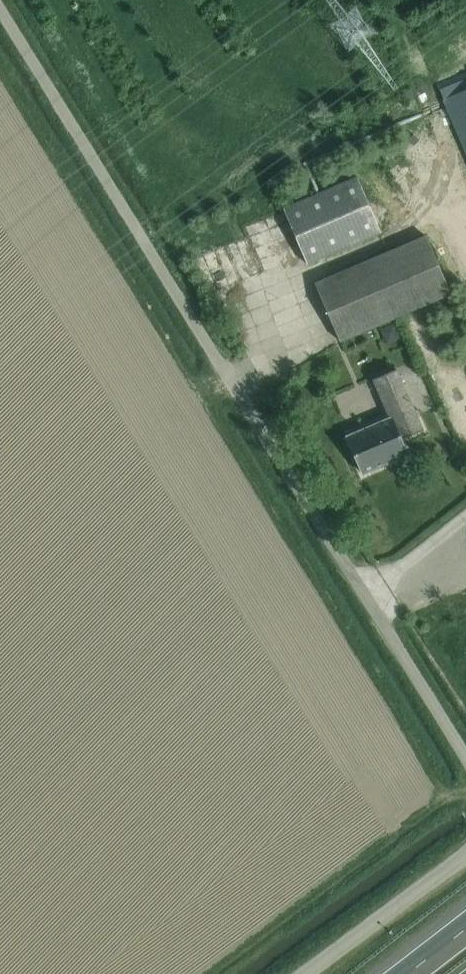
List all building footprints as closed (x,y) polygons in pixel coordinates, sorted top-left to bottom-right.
[(445,98),(465,148),(465,89),(445,98)] [(307,264),(382,232),(359,176),(283,208),(307,264)] [(221,274),(281,252),(262,199),(219,214),(225,231),(207,237),(221,274)] [(340,340),(358,333),(452,293),(427,234),(315,282),(340,340)] [(393,340),(404,335),(397,320),(375,330),(382,347),(394,341),(393,340)] [(363,472),(381,465),(405,455),(398,439),(420,430),(394,368),(373,378),(390,417),(347,435),(363,472)]
